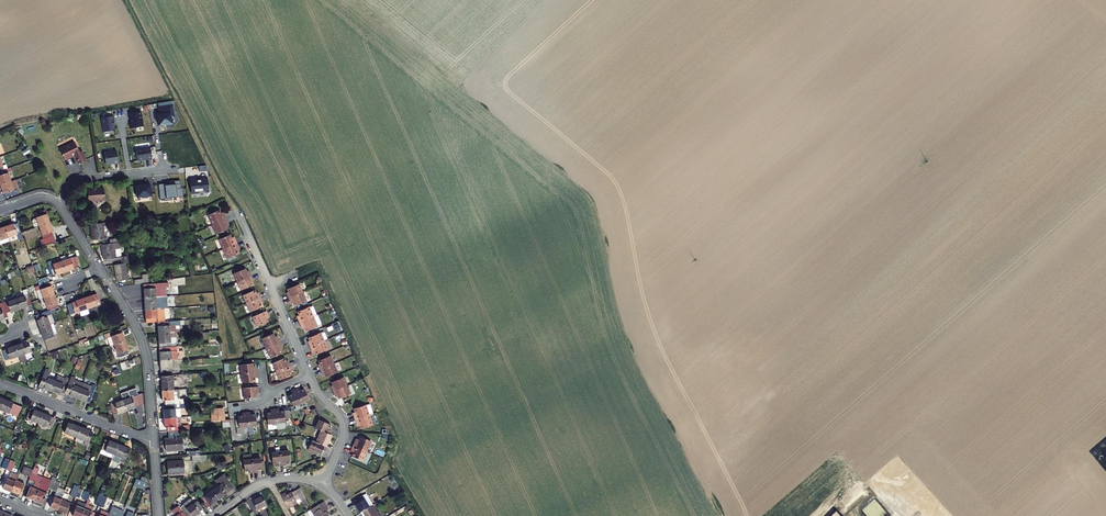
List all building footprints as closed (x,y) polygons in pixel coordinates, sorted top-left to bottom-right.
[(176,104),(159,106),(160,113),(156,114),(157,120),(161,119),(162,125),(175,123),(175,118),(178,117),(176,104)] [(140,110),(128,112),(129,117),(130,117),(130,121),(129,121),(130,127),(143,125),(140,110)] [(114,115),(102,117),(104,131),(115,129),(114,121),(115,121),(114,115)] [(75,140),(59,148),(65,159),(75,154),(78,162),(86,158),(81,149),(79,149),(75,140)] [(149,146),(135,148),(137,159),(146,157),(146,158),(151,157),(149,146)] [(115,147),(103,149),(104,161),(112,160),(112,161),(117,160),(115,147)] [(8,167),(6,168),(0,170),(0,181),(1,183),(12,179),(8,167)] [(196,177),(189,178),(191,191),(198,190),(198,192),(205,191),(205,189),(208,189),(207,177),(200,177),(200,178),(197,179),(196,177)] [(16,178),(12,179),(1,183),(4,192),(5,191),(6,195),(16,192),(15,188),(19,187),(16,178)] [(165,182),(159,183),(160,198),(164,198),(164,199),(172,198),(172,196),(183,195),(182,186),(180,186),(179,179),(168,180),(168,183),(165,184),(165,182)] [(143,183),(136,184),(137,196),(143,195),(143,197),(148,196),(148,194),(151,194),(150,182),(145,182),(145,184),(143,184),(143,183)] [(103,187),(86,189),(88,203),(95,202),(97,199),(105,199),(103,187)] [(35,213),(36,217),(39,225),(49,221),(46,213),(45,213),(44,210),(35,213)] [(218,210),(207,215),(211,225),(225,219),(223,215),(221,216),(219,213),(218,210)] [(226,223),(225,219),(211,225),(215,234),(227,229),(225,226),(224,224),(226,223)] [(43,237),(40,238),(42,245),(53,242),(55,241),(51,230),(52,230),(49,221),(39,225),(43,237)] [(103,237),(101,221),(89,222),(91,238),(103,237)] [(14,224),(13,223),(4,227),(7,237),(17,233),(19,240),(23,239),(17,223),(14,224)] [(9,241),(7,237),(4,227),(0,228),(0,244),(9,241)] [(229,234),(218,239),(222,249),(236,243),(234,239),(232,240),(230,238),(229,234)] [(118,240),(109,242),(101,243),(103,257),(106,257),(107,259),(120,258),(121,263),(126,262),(129,261),(128,254),(120,255),(118,240)] [(237,247),(236,243),(222,249),(226,259),(237,254),(236,251),(235,248),(237,247)] [(59,257),(60,261),(64,271),(73,268),(73,267),(77,266),(75,263),(73,256),(65,259),(64,256),(63,255),(59,257)] [(60,261),(47,265),(50,275),(55,274),(64,271),(60,261)] [(121,263),(114,264),(116,280),(128,278),(126,262),(121,263)] [(32,265),(26,267),(28,273),(34,271),(32,265)] [(246,272),(245,269),(233,274),(237,283),(250,277),(248,273),(247,274),(246,272)] [(252,281),(250,277),(237,283),(241,291),(252,286),(251,283),(250,281),(252,281)] [(49,281),(40,284),(44,297),(55,293),(51,284),(51,285),(49,281)] [(289,295),(287,296),(288,300),(302,294),(298,284),(287,289),(288,292),(289,295)] [(149,286),(141,286),(142,299),(153,298),(152,289),(149,290),(149,286)] [(255,294),(254,291),(243,296),(246,304),(259,298),(258,294),(256,295),(255,294)] [(93,294),(93,293),(84,296),(87,307),(100,302),(97,292),(93,294)] [(30,303),(27,293),(14,298),(18,308),(27,305),(27,304),(30,303)] [(55,293),(44,297),(49,311),(59,308),(57,303),(58,303),(55,293)] [(295,309),(306,304),(302,294),(288,300),(290,304),(292,303),(294,305),(295,309)] [(75,300),(71,301),(75,311),(87,307),(84,296),(74,299),(75,300)] [(14,298),(3,302),(4,304),(6,311),(10,310),(11,311),(18,308),(14,298)] [(153,298),(142,299),(143,312),(154,311),(153,298)] [(261,302),(259,298),(246,304),(250,312),(261,307),(260,304),(259,303),(261,302)] [(297,320),(299,324),(312,318),(308,308),(297,313),(298,316),(299,319),(297,320)] [(35,318),(34,318),(37,328),(48,324),(43,311),(34,314),(35,318)] [(143,312),(144,325),(155,324),(154,316),(154,311),(143,312)] [(267,315),(265,311),(252,317),(256,327),(267,322),(266,319),(265,316),(267,315)] [(316,326),(312,318),(299,324),(301,328),(303,327),(304,330),(305,333),(317,328),(316,326)] [(156,337),(173,336),(173,327),(177,327),(176,323),(160,324),(155,324),(156,337)] [(40,336),(41,336),(43,340),(52,337),(48,324),(37,328),(40,336)] [(105,337),(111,335),(113,344),(124,340),(121,332),(120,332),(119,328),(103,334),(105,337)] [(219,339),(219,331),(202,331),(202,339),(219,339)] [(310,344),(308,344),(309,348),(323,343),(319,334),(308,339),(309,342),(310,344)] [(273,335),(261,340),(266,349),(279,344),(278,340),(275,341),(274,338),(273,335)] [(173,336),(156,337),(157,350),(165,349),(174,349),(173,336)] [(22,341),(22,340),(13,343),(16,354),(19,360),(24,359),(22,352),(30,349),(26,340),(22,341)] [(124,340),(113,344),(118,357),(128,353),(126,349),(127,349),(124,340)] [(4,347),(0,349),(4,359),(16,354),(13,343),(4,346),(4,347)] [(313,353),(315,356),(326,351),(323,343),(309,348),(311,352),(313,351),(313,353)] [(281,348),(279,344),(266,349),(270,359),(281,354),(280,351),(279,349),(281,348)] [(157,350),(158,363),(170,362),(169,353),(165,354),(165,349),(157,350)] [(319,366),(318,367),(319,371),(332,365),(329,357),(317,362),(319,365),(319,366)] [(285,362),(284,359),(273,364),(276,372),(289,367),(288,363),(286,364),(285,362)] [(252,368),(252,365),(240,366),(241,375),(255,373),(254,369),(252,370),(252,368)] [(323,375),(325,378),(336,373),(332,365),(319,371),(321,374),(323,374),(323,375)] [(291,370),(289,367),(276,372),(280,381),(291,376),(290,373),(289,371),(291,370)] [(42,388),(42,389),(50,392),(54,382),(47,379),(49,373),(47,371),(45,370),(39,386),(42,388)] [(255,378),(255,373),(241,375),(242,384),(254,383),(254,380),(254,378),(255,378)] [(63,396),(64,392),(69,380),(64,378),(63,380),(56,377),(54,382),(50,392),(59,395),(59,394),(63,396)] [(67,394),(76,398),(80,387),(82,384),(77,382),(78,380),(70,377),(69,380),(64,392),(68,393),(67,394)] [(160,378),(161,393),(173,392),(172,377),(160,378)] [(330,388),(331,392),(345,386),(341,378),(330,383),(331,386),(332,387),(330,388)] [(85,401),(85,400),(89,401),(95,385),(91,384),(89,391),(80,387),(76,398),(85,401)] [(337,400),(348,395),(345,386),(331,392),(333,396),(335,395),(336,397),(337,400)] [(257,392),(257,388),(242,390),(243,400),(256,399),(255,396),(255,393),(257,392)] [(128,390),(130,397),(121,400),(125,411),(134,408),(134,407),(138,405),(132,389),(128,390)] [(304,403),(303,402),(308,400),(303,390),(299,391),(298,389),(293,391),(299,405),(304,403)] [(295,405),(295,407),(299,405),(293,391),(289,392),(290,395),(286,397),(290,407),(295,405)] [(164,402),(165,407),(174,406),(173,392),(161,393),(162,402),(164,402)] [(12,403),(3,399),(0,406),(0,410),(18,417),(21,408),(12,404),(12,403)] [(121,400),(103,406),(107,416),(111,414),(111,415),(116,413),(116,414),(125,411),(121,400)] [(162,411),(163,420),(179,419),(180,419),(179,410),(188,409),(187,405),(174,406),(165,407),(165,411),(162,411)] [(354,416),(356,420),(370,416),(373,415),(370,406),(367,407),(367,406),(355,409),(356,412),(357,415),(354,416)] [(28,408),(24,418),(38,423),(42,412),(33,409),(32,410),(28,408)] [(274,410),(276,429),(285,428),(284,419),(291,418),(287,408),(282,409),(283,411),(278,412),(278,410),(274,410)] [(269,413),(265,414),(267,431),(276,429),(274,410),(269,411),(269,413)] [(42,412),(38,423),(50,427),(54,418),(50,417),(51,416),(42,412)] [(252,429),(252,428),(257,427),(255,415),(251,416),(250,413),(246,414),(248,429),(252,429)] [(245,434),(248,434),(248,429),(246,414),(242,414),(242,417),(238,417),(239,429),(236,429),(237,436),(245,436),(245,434)] [(357,424),(359,424),(360,426),(361,430),(373,426),(370,416),(356,420),(357,424)] [(167,433),(189,431),(189,427),(180,427),(179,419),(163,420),(164,429),(167,429),(167,433)] [(230,427),(229,420),(224,421),(221,421),(222,428),(230,427)] [(328,435),(330,431),(327,430),(329,426),(317,420),(315,424),(313,424),(312,428),(319,432),(328,435)] [(67,421),(63,431),(76,436),(80,425),(71,422),(71,423),(67,421)] [(76,436),(75,439),(87,444),(92,431),(88,429),(89,428),(80,425),(76,436)] [(319,432),(314,444),(324,449),(330,436),(328,435),(319,432)] [(357,443),(355,442),(353,446),(367,452),(371,442),(360,437),(359,440),(357,443)] [(105,439),(101,448),(114,453),(118,443),(109,439),(109,441),(105,439)] [(164,440),(165,447),(182,445),(181,439),(164,440)] [(318,455),(320,452),(322,453),(324,449),(314,444),(308,441),(306,446),(307,446),(306,450),(315,453),(318,455)] [(119,461),(122,460),(125,462),(131,449),(127,448),(127,447),(118,443),(114,453),(113,457),(114,459),(119,461)] [(351,457),(363,462),(367,452),(353,446),(352,450),(354,451),(353,454),(351,457)] [(286,466),(285,463),(290,463),(288,451),(284,452),(284,450),(279,451),(281,467),(286,466)] [(276,465),(277,467),(281,467),(279,451),(275,451),(275,453),(270,454),(272,465),(276,465)] [(258,472),(258,469),(262,469),(261,457),(257,458),(256,456),(252,457),(253,473),(258,472)] [(249,471),(249,473),(253,473),(252,457),(247,457),(248,459),(243,459),(244,471),(249,471)] [(0,468),(0,469),(5,471),(8,464),(8,463),(3,461),(0,468)] [(183,462),(166,464),(167,475),(184,474),(183,462)] [(23,466),(20,474),(29,477),(30,474),(32,469),(23,466)] [(5,479),(2,489),(9,492),(14,480),(16,476),(9,474),(7,480),(5,479)] [(29,487),(24,497),(33,501),(42,478),(30,474),(29,477),(28,480),(31,482),(32,480),(34,481),(31,488),(29,487)] [(218,485),(211,490),(217,499),(229,491),(228,489),(232,487),(223,475),(215,480),(218,485)] [(48,486),(47,488),(51,490),(53,483),(42,478),(33,501),(41,504),(45,493),(42,492),(44,485),(48,486)] [(134,478),(131,484),(142,489),(145,482),(137,479),(134,478)] [(14,480),(9,492),(18,495),(23,483),(14,480)] [(55,491),(49,507),(56,510),(62,493),(63,491),(55,488),(56,484),(53,483),(51,490),(55,491)] [(71,488),(68,495),(74,497),(77,490),(71,488)] [(199,498),(206,507),(217,499),(211,490),(199,498)] [(288,493),(281,497),(288,509),(298,503),(296,500),(300,498),(302,501),(308,498),(303,490),(297,494),(296,490),(288,494),(288,493)] [(83,492),(80,499),(86,501),(89,494),(83,492)] [(356,501),(358,505),(361,510),(363,508),(370,504),(363,492),(352,499),(354,502),(356,501)] [(56,510),(63,513),(67,503),(64,501),(66,495),(62,493),(56,510)] [(261,497),(251,502),(256,511),(266,506),(261,497)] [(200,512),(199,511),(193,503),(190,499),(178,507),(185,515),(195,515),(200,512)] [(328,507),(324,499),(310,507),(316,515),(324,515),(329,513),(326,508),(328,507)] [(95,513),(91,511),(92,507),(87,505),(88,502),(86,501),(85,505),(80,515),(94,515),(95,513)] [(196,501),(193,503),(199,511),(202,508),(196,501)] [(72,515),(80,515),(85,505),(77,502),(72,515)] [(374,502),(370,504),(363,508),(368,515),(367,515),(382,515),(374,502)] [(178,507),(177,505),(171,509),(175,515),(185,515),(178,507)] [(122,510),(110,506),(109,509),(116,512),(114,515),(120,515),(122,510)]
